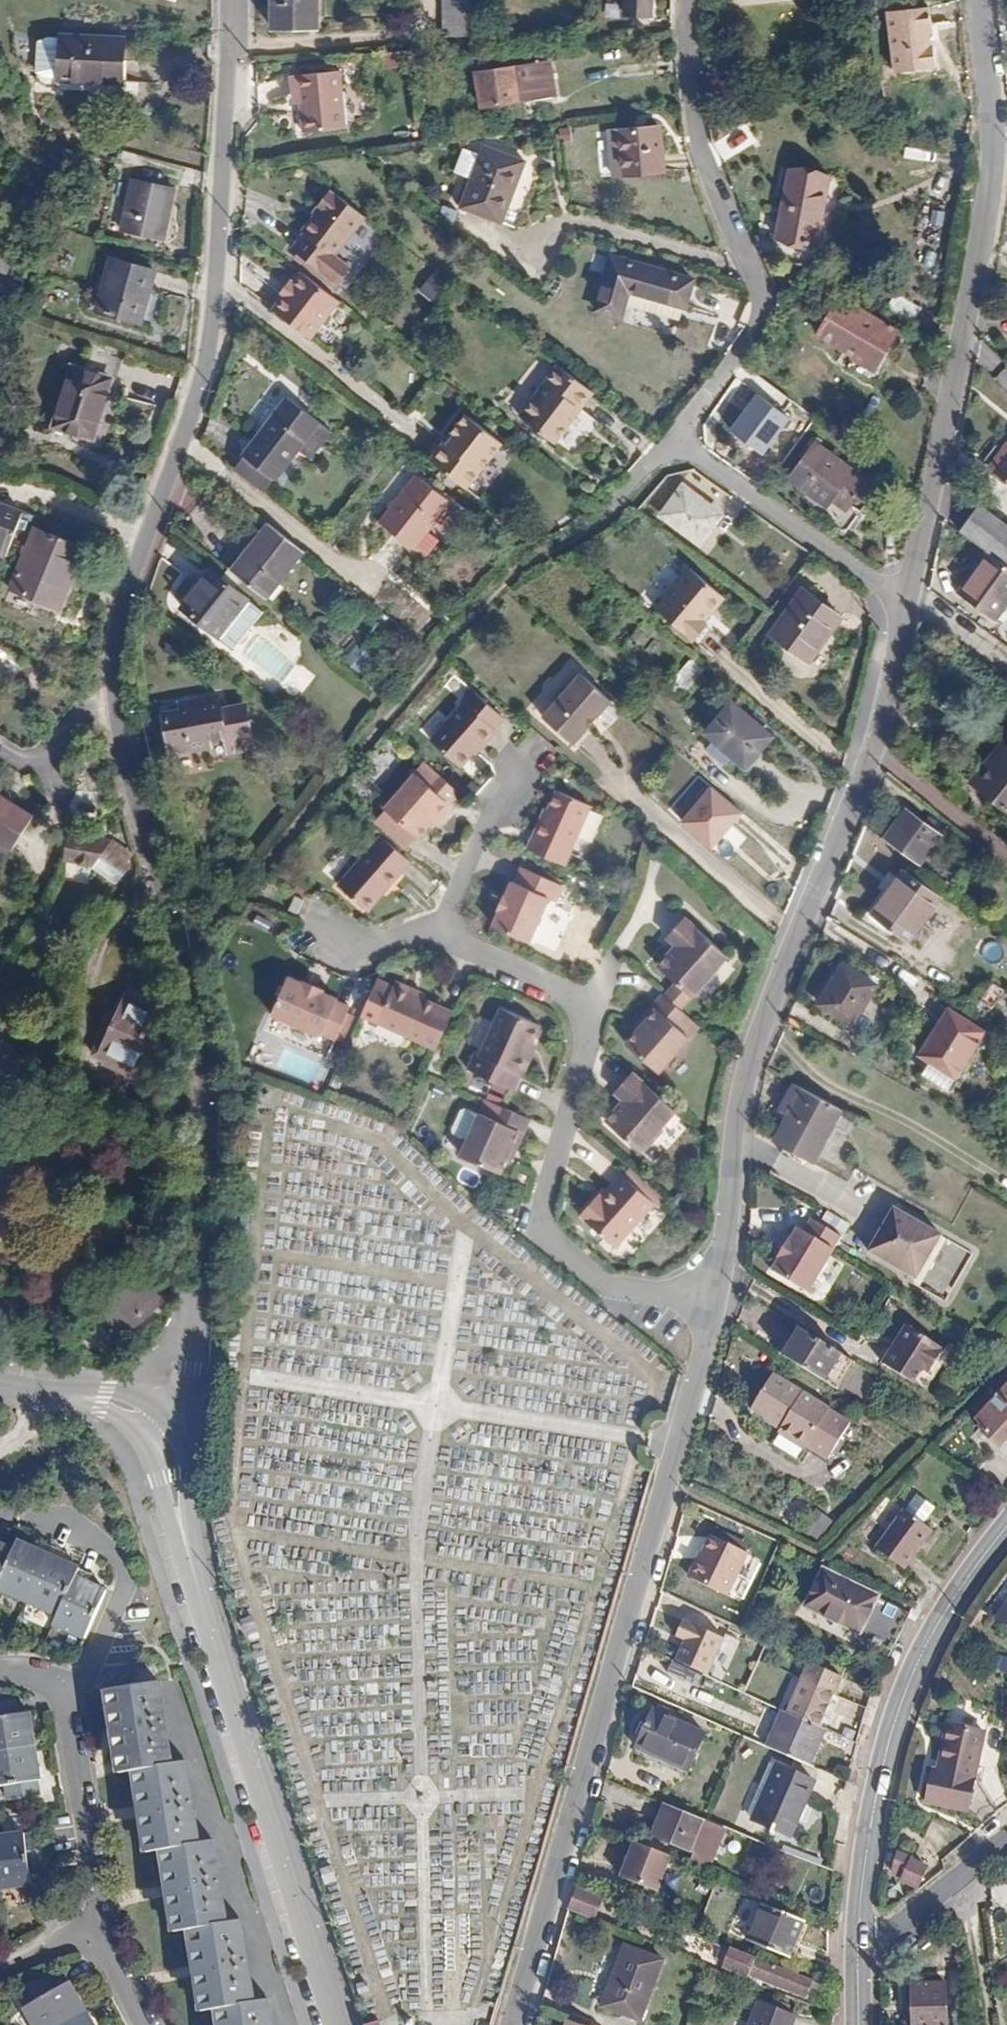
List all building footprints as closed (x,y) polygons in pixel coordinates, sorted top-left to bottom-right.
[(278,30),(321,29),(321,0),(278,0),(278,30)] [(476,0),(448,0),(448,36),(475,35),(476,0)] [(648,0),(622,0),(622,11),(647,13),(648,0)] [(934,70),(931,48),(927,49),(927,38),(929,38),(925,9),(889,14),(896,74),(934,70)] [(68,38),(67,60),(78,67),(70,82),(130,84),(132,41),(68,38)] [(551,52),(518,56),(520,91),(555,87),(551,52)] [(520,91),(518,56),(477,60),(480,95),(520,91)] [(78,67),(67,60),(66,82),(70,82),(78,67)] [(293,75),(295,89),(301,89),(303,102),(305,130),(346,126),(340,70),(293,75)] [(666,167),(661,123),(610,129),(616,174),(666,167)] [(481,151),(460,210),(500,224),(521,166),(481,151)] [(823,235),(843,170),(805,158),(785,224),(823,235)] [(143,182),(132,232),(175,240),(185,190),(143,182)] [(371,214),(339,189),(337,192),(334,190),(318,211),(320,213),(309,229),(310,231),(298,247),(345,283),(356,267),(341,255),(371,214)] [(164,270),(125,261),(120,286),(114,285),(108,311),(152,321),(164,270)] [(610,263),(597,315),(623,322),(629,296),(685,310),(692,282),(610,263)] [(340,298),(301,269),(273,305),(312,334),(340,298)] [(437,302),(447,282),(429,274),(420,294),(437,302)] [(887,310),(912,325),(921,308),(896,293),(887,310)] [(817,336),(851,356),(853,352),(875,365),(895,329),(840,296),(817,336)] [(129,359),(96,348),(90,372),(80,369),(62,427),(101,439),(118,380),(123,381),(129,359)] [(853,352),(851,356),(848,360),(870,374),(875,365),(853,352)] [(602,390),(565,362),(527,413),(563,441),(580,419),(576,415),(583,405),(588,409),(602,390)] [(995,378),(1006,391),(1006,366),(995,378)] [(306,443),(327,415),(293,390),(251,447),(285,472),(306,443)] [(471,403),(436,448),(470,473),(504,427),(471,403)] [(576,415),(580,419),(588,409),(583,405),(576,415)] [(337,423),(327,415),(306,443),(316,451),(337,423)] [(849,505),(868,478),(815,441),(791,475),(827,503),(834,494),(849,505)] [(991,464),(1006,476),(1006,443),(991,464)] [(285,472),(251,447),(242,460),(275,484),(285,472)] [(438,553),(475,504),(442,479),(405,527),(438,553)] [(701,535),(717,511),(683,486),(666,510),(701,535)] [(15,557),(31,513),(0,502),(0,550),(15,557)] [(983,503),(963,528),(993,552),(1006,563),(1006,522),(983,503)] [(305,550),(270,525),(234,574),(243,581),(269,599),(305,550)] [(42,531),(20,590),(69,608),(77,587),(73,584),(87,548),(42,531)] [(14,558),(15,557),(0,550),(0,552),(14,558)] [(971,579),(962,590),(999,619),(1006,609),(1006,563),(993,552),(971,579)] [(691,556),(674,576),(713,604),(727,587),(691,556)] [(234,574),(227,569),(220,578),(212,572),(185,609),(237,648),(264,611),(236,590),(243,581),(234,574)] [(713,604),(674,576),(657,597),(695,631),(708,616),(705,613),(713,604)] [(833,620),(843,605),(805,579),(775,623),(809,649),(830,619),(833,620)] [(0,641),(0,671),(15,680),(17,676),(28,659),(0,641)] [(710,663),(698,653),(680,671),(671,682),(682,693),(710,663)] [(587,663),(580,672),(612,698),(618,690),(587,663)] [(612,698),(580,672),(575,677),(569,678),(561,687),(560,694),(556,699),(587,728),(612,698)] [(496,722),(506,709),(475,682),(464,692),(469,698),(436,734),(468,763),(490,738),(487,736),(498,723),(496,722)] [(219,695),(180,702),(181,711),(160,714),(167,755),(211,748),(210,741),(227,738),(229,753),(255,748),(248,705),(221,709),(219,695)] [(587,728),(556,699),(550,707),(581,734),(587,728)] [(749,764),(774,733),(735,700),(711,730),(749,764)] [(973,776),(1006,805),(1006,734),(973,776)] [(466,788),(429,755),(386,803),(418,833),(430,820),(441,806),(445,811),(466,788)] [(680,822),(714,850),(745,813),(711,785),(680,822)] [(532,842),(568,859),(595,801),(562,786),(548,816),(545,815),(532,842)] [(13,854),(35,819),(0,795),(0,845),(13,854)] [(883,833),(918,858),(940,827),(906,802),(883,833)] [(433,823),(437,819),(445,811),(441,806),(430,820),(433,823)] [(115,836),(73,828),(68,855),(79,858),(82,851),(87,843),(98,849),(101,844),(107,848),(115,836)] [(390,878),(405,861),(412,855),(382,830),(342,875),(366,897),(386,874),(390,878)] [(136,851),(136,849),(115,836),(107,848),(101,844),(98,849),(87,843),(82,851),(79,858),(99,862),(96,866),(121,883),(135,862),(130,859),(136,851)] [(910,931),(941,889),(906,864),(896,877),(899,880),(878,908),(910,931)] [(568,900),(575,885),(534,866),(527,881),(524,881),(518,895),(515,893),(509,906),(512,908),(505,923),(541,940),(561,897),(568,900)] [(366,897),(369,900),(390,878),(386,874),(366,897)] [(686,1007),(700,1020),(748,967),(705,929),(687,947),(698,957),(679,977),(698,995),(686,1007)] [(340,1024),(355,992),(342,987),(343,982),(328,975),(328,974),(310,966),(308,967),(292,960),(275,999),(326,1021),(327,1019),(340,1024)] [(855,1019),(878,980),(844,961),(822,1000),(855,1019)] [(18,982),(0,968),(0,1004),(18,982)] [(377,972),(371,985),(361,1007),(437,1043),(452,1010),(413,993),(411,988),(377,972)] [(109,1060),(143,1076),(158,1045),(154,1042),(156,1037),(151,1033),(159,1017),(151,1013),(154,1009),(149,1006),(159,985),(142,977),(137,990),(134,988),(118,1023),(112,1020),(105,1035),(97,1051),(109,1057),(109,1060)] [(535,1037),(543,1020),(504,1002),(481,1051),(476,1049),(469,1063),(516,1085),(521,1072),(526,1073),(535,1052),(529,1049),(535,1037)] [(957,1068),(983,1021),(947,1002),(922,1049),(957,1068)] [(681,1084),(722,1039),(700,1020),(686,1007),(684,1005),(664,1028),(668,1034),(658,1043),(648,1055),(681,1084)] [(653,1039),(658,1043),(668,1034),(664,1028),(653,1039)] [(284,1064),(291,1047),(260,1034),(253,1051),(284,1064)] [(20,1051),(0,1037),(0,1082),(20,1051)] [(541,1040),(535,1037),(529,1049),(535,1052),(541,1040)] [(642,1146),(678,1107),(635,1068),(619,1087),(629,1097),(611,1117),(642,1146)] [(838,1102),(789,1076),(778,1096),(826,1122),(838,1102)] [(826,1122),(778,1096),(772,1108),(782,1114),(770,1133),(808,1155),(826,1122)] [(498,1179),(510,1155),(516,1158),(517,1155),(533,1117),(522,1111),(490,1097),(478,1121),(469,1117),(463,1120),(453,1141),(466,1148),(460,1162),(498,1179)] [(669,1195),(634,1161),(612,1185),(608,1190),(604,1187),(591,1202),(626,1234),(658,1199),(662,1202),(669,1195)] [(915,1277),(939,1235),(894,1210),(888,1221),(892,1223),(883,1239),(879,1237),(870,1252),(915,1277)] [(892,1223),(888,1221),(884,1228),(879,1237),(883,1239),(892,1223)] [(803,1303),(837,1248),(809,1230),(801,1243),(795,1240),(788,1253),(786,1252),(776,1268),(777,1270),(769,1282),(803,1303)] [(939,1235),(915,1277),(920,1280),(944,1237),(939,1235)] [(933,1282),(953,1291),(970,1249),(944,1239),(930,1273),(936,1276),(933,1282)] [(844,1350),(804,1325),(788,1352),(828,1377),(844,1350)] [(935,1369),(948,1348),(912,1325),(888,1363),(918,1382),(929,1366),(935,1369)] [(858,1359),(844,1350),(828,1377),(842,1386),(858,1359)] [(843,1431),(851,1418),(831,1405),(831,1403),(776,1368),(755,1402),(783,1420),(780,1424),(808,1441),(809,1439),(830,1452),(843,1431)] [(1006,1398),(1006,1382),(999,1391),(1006,1398)] [(971,1404),(980,1412),(978,1414),(980,1416),(978,1418),(1001,1440),(1006,1434),(1006,1398),(999,1391),(991,1384),(971,1404)] [(860,1423),(851,1418),(843,1431),(852,1436),(860,1423)] [(924,1519),(936,1504),(918,1490),(907,1506),(905,1506),(877,1544),(905,1565),(933,1526),(924,1519)] [(820,1541),(834,1522),(819,1511),(805,1530),(820,1541)] [(60,1610),(57,1617),(88,1632),(109,1583),(92,1575),(96,1566),(63,1553),(68,1543),(42,1531),(37,1541),(19,1533),(16,1542),(0,1535),(0,1583),(60,1610)] [(733,1593),(753,1550),(716,1533),(696,1576),(733,1593)] [(858,1639),(892,1655),(914,1610),(828,1568),(811,1602),(862,1628),(858,1639)] [(724,1640),(684,1622),(677,1637),(686,1641),(677,1661),(705,1673),(709,1675),(724,1640)] [(133,1663),(136,1682),(110,1686),(123,1767),(137,1765),(150,1845),(165,1842),(177,1924),(193,1922),(205,2001),(219,1999),(223,2024),(277,2024),(271,1991),(258,1993),(245,1914),(230,1916),(218,1834),(202,1836),(190,1756),(174,1759),(162,1677),(158,1678),(155,1659),(133,1663)] [(705,1673),(677,1661),(672,1674),(699,1686),(705,1673)] [(812,1665),(791,1714),(822,1727),(843,1678),(812,1665)] [(0,1698),(0,1783),(10,1782),(13,1796),(44,1791),(42,1777),(43,1776),(33,1710),(21,1712),(18,1696),(0,1698)] [(656,1704),(641,1740),(694,1762),(709,1727),(656,1704)] [(768,1748),(808,1766),(825,1729),(822,1727),(791,1714),(784,1711),(768,1748)] [(923,1796),(967,1805),(984,1728),(950,1719),(939,1766),(931,1765),(923,1796)] [(694,1762),(641,1740),(640,1742),(693,1765),(694,1762)] [(796,1832),(817,1776),(779,1760),(758,1815),(796,1832)] [(707,1814),(669,1799),(657,1830),(695,1845),(707,1814)] [(714,1858),(727,1822),(707,1814),(695,1845),(697,1846),(695,1851),(714,1858)] [(40,1834),(25,1835),(25,1831),(0,1835),(0,1891),(32,1887),(31,1867),(44,1865),(40,1834)] [(673,1857),(635,1843),(622,1879),(659,1893),(673,1857)] [(903,1874),(921,1880),(927,1858),(912,1853),(913,1848),(901,1844),(894,1866),(904,1870),(903,1874)] [(711,1865),(714,1858),(695,1851),(692,1857),(711,1865)] [(579,1884),(570,1905),(595,1914),(604,1893),(579,1884)] [(795,1954),(810,1917),(767,1900),(753,1936),(795,1954)] [(644,2016),(667,1956),(628,1941),(605,2001),(644,2016)] [(737,1946),(728,1967),(749,1975),(751,1969),(808,1991),(813,1977),(737,1946)] [(72,1978),(61,1984),(54,1973),(27,1987),(34,2000),(28,2003),(41,2024),(99,2024),(72,1978)] [(946,1980),(914,1980),(914,2024),(947,2024),(946,1980)] [(808,2013),(771,1998),(761,2024),(803,2024),(808,2013)] [(569,2015),(565,2024),(596,2024),(569,2015)]
